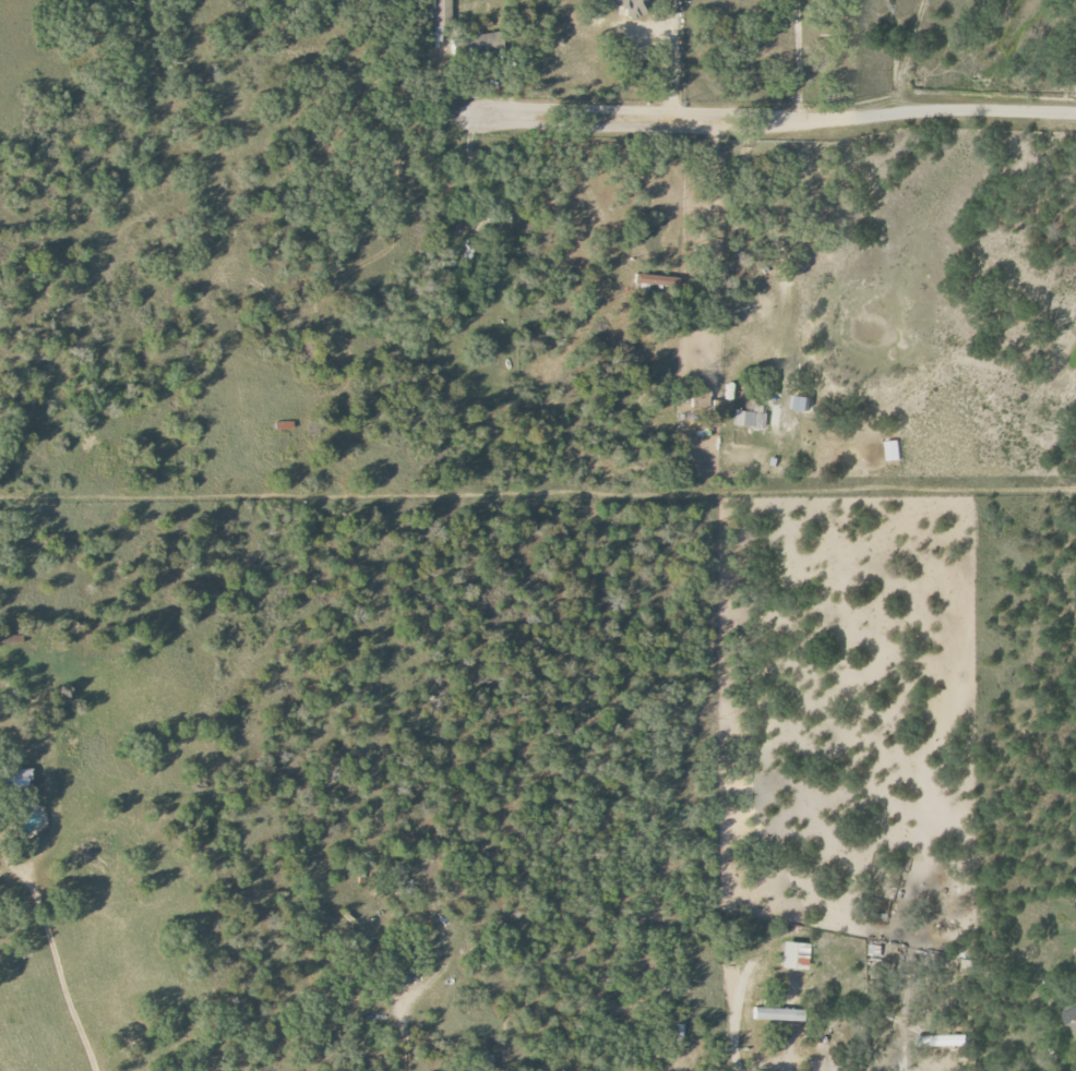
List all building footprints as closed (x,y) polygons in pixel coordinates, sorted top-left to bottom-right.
[(432,50),(441,50),(441,26),(451,26),(451,0),(431,0),(432,50)] [(606,7),(624,7),(624,17),(647,18),(648,0),(606,0),(606,7)] [(467,37),(470,56),(501,51),(498,32),(467,37)] [(665,276),(635,275),(635,284),(665,285),(665,276)] [(763,428),(764,405),(753,405),(753,412),(734,411),(733,426),(763,428)] [(888,461),(902,460),(900,441),(886,442),(888,461)] [(782,968),(808,969),(809,943),(783,942),(782,968)] [(804,1010),(753,1008),(752,1020),(804,1022),(804,1010)] [(1075,1032),(1075,1010),(1067,1014),(1075,1032)]
